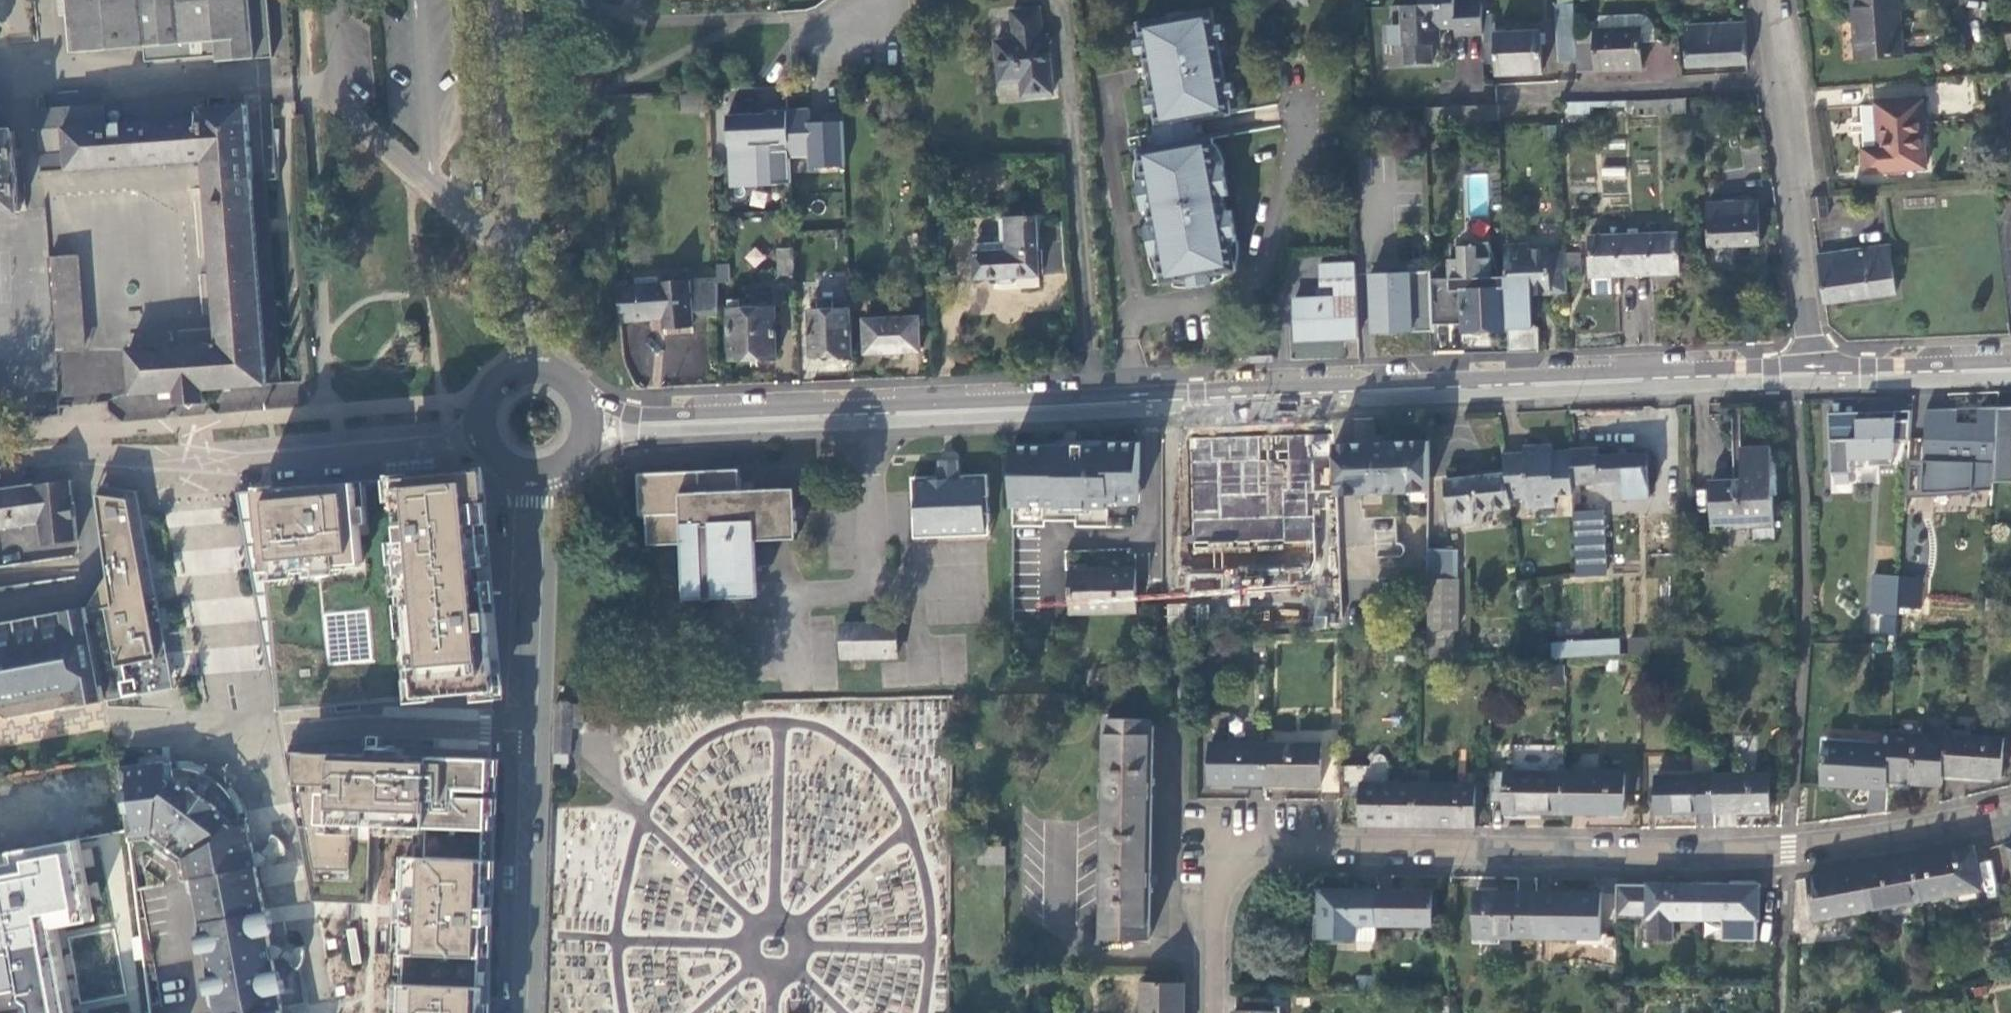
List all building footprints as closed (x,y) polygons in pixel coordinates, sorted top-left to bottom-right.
[(271,58),(267,20),(265,0),(65,0),(65,1),(66,8),(69,41),(70,52),(145,50),(146,64),(190,62),(189,52),(193,45),(199,44),(205,44),(210,52),(215,62),(271,58)] [(1486,33),(1485,0),(1424,0),(1424,3),(1405,3),(1406,24),(1406,43),(1407,43),(1408,61),(1436,60),(1435,42),(1436,42),(1436,26),(1442,26),(1458,25),(1458,34),(1466,34),(1486,33)] [(1860,56),(1908,52),(1905,0),(1856,0),(1857,20),(1860,56)] [(992,9),(1000,101),(1052,97),(1045,5),(992,9)] [(1216,9),(1141,22),(1149,65),(1165,62),(1168,76),(1151,79),(1158,123),(1150,125),(1153,147),(1141,149),(1152,209),(1171,205),(1173,220),(1154,223),(1164,282),(1240,269),(1217,138),(1208,139),(1204,116),(1233,111),(1216,9)] [(1599,68),(1644,66),(1643,38),(1656,37),(1655,22),(1651,16),(1647,14),(1642,11),(1602,12),(1603,27),(1597,27),(1598,45),(1599,68)] [(1564,59),(1580,58),(1579,46),(1577,13),(1562,14),(1564,59)] [(1749,63),(1748,21),(1689,23),(1691,65),(1749,63)] [(1406,43),(1406,24),(1391,24),(1391,44),(1406,43)] [(1543,30),(1499,32),(1500,72),(1523,71),(1545,70),(1543,30)] [(1581,69),(1599,68),(1598,45),(1579,46),(1580,58),(1581,69)] [(1673,47),(1650,46),(1650,76),(1673,76),(1673,47)] [(1150,72),(1151,79),(1168,76),(1165,62),(1149,65),(1150,72)] [(1941,82),(1938,108),(1969,112),(1972,85),(1941,82)] [(199,172),(200,183),(255,179),(249,103),(205,106),(205,94),(103,101),(103,88),(52,93),(52,107),(39,108),(42,171),(53,170),(83,168),(110,167),(140,165),(167,163),(180,163),(191,162),(199,162),(199,172)] [(1687,112),(1686,93),(1637,95),(1638,115),(1687,112)] [(1929,166),(1925,96),(1878,99),(1880,123),(1881,143),(1864,144),(1866,170),(1929,166)] [(1592,112),(1591,97),(1572,98),(1572,113),(1592,112)] [(1429,123),(1503,120),(1502,102),(1428,106),(1429,123)] [(805,169),(844,168),(842,119),(809,121),(809,108),(723,112),(727,187),(789,184),(788,158),(805,158),(805,169)] [(20,216),(20,209),(16,137),(0,138),(0,216),(20,216)] [(1602,194),(1626,194),(1626,167),(1602,166),(1602,194)] [(286,381),(269,178),(255,179),(270,382),(286,381)] [(270,382),(255,179),(200,183),(201,196),(207,280),(212,336),(212,343),(217,389),(270,382)] [(1757,199),(1708,201),(1710,245),(1736,244),(1759,243),(1757,199)] [(1153,215),(1154,223),(1173,220),(1171,205),(1152,209),(1153,215)] [(1039,271),(1035,213),(1004,216),(1006,237),(985,239),(980,245),(982,276),(1012,273),(1039,271)] [(1681,233),(1636,235),(1638,274),(1662,273),(1683,272),(1681,233)] [(1624,275),(1638,274),(1636,235),(1592,237),(1594,276),(1597,276),(1597,294),(1617,293),(1616,275),(1624,275)] [(1549,290),(1570,289),(1569,268),(1569,249),(1568,247),(1552,249),(1551,246),(1530,247),(1530,239),(1508,240),(1509,260),(1510,273),(1511,292),(1512,327),(1514,350),(1544,349),(1543,324),(1532,317),(1531,291),(1549,290)] [(1453,257),(1453,263),(1494,260),(1493,243),(1463,244),(1463,256),(1453,257)] [(1821,303),(1894,298),(1890,245),(1817,251),(1821,303)] [(757,269),(766,254),(753,246),(744,260),(757,269)] [(1583,248),(1569,249),(1569,268),(1584,267),(1583,248)] [(784,275),(799,274),(798,249),(783,249),(784,275)] [(78,256),(52,258),(59,350),(85,348),(83,311),(78,256)] [(1330,336),(1362,335),(1359,278),(1358,259),(1323,261),(1325,296),(1298,297),(1300,338),(1330,336)] [(1485,328),(1512,327),(1511,292),(1510,273),(1495,274),(1494,260),(1453,263),(1454,276),(1450,277),(1452,322),(1457,322),(1457,308),(1466,308),(1467,329),(1485,328)] [(733,264),(722,264),(722,280),(723,281),(733,280),(733,264)] [(1436,277),(1436,275),(1436,269),(1376,271),(1378,317),(1379,331),(1438,328),(1438,323),(1436,277)] [(830,291),(854,290),(854,286),(853,277),(830,278),(830,291)] [(1450,277),(1436,277),(1438,323),(1452,322),(1450,277)] [(696,314),(724,312),(723,281),(722,280),(675,282),(632,284),(632,278),(623,279),(626,319),(671,317),(672,325),(681,325),(697,324),(696,314)] [(835,354),(856,354),(855,304),(846,304),(847,308),(840,309),(840,297),(824,298),(824,310),(815,310),(816,355),(835,354)] [(778,357),(775,308),(742,309),(741,299),(729,300),(732,359),(754,358),(778,357)] [(923,316),(870,318),(872,352),(898,351),(925,350),(923,316)] [(209,390),(217,389),(212,343),(132,347),(136,392),(181,389),(182,397),(187,399),(195,399),(205,398),(209,394),(209,390)] [(1253,349),(1253,360),(1275,359),(1275,349),(1253,349)] [(1992,491),(2000,407),(1926,408),(1924,456),(1907,458),(1904,497),(1992,491)] [(2010,477),(2010,407),(2000,407),(1994,478),(2010,477)] [(1830,412),(1830,439),(1832,473),(1850,471),(1850,459),(1869,459),(1869,465),(1893,464),(1896,410),(1870,411),(1830,412)] [(1333,443),(1333,433),(1190,437),(1194,550),(1316,547),(1315,497),(1335,497),(1333,443)] [(1076,444),(1035,444),(1034,505),(1036,505),(1036,501),(1047,501),(1047,505),(1060,505),(1061,507),(1110,507),(1110,501),(1110,478),(1141,478),(1141,441),(1109,441),(1109,445),(1076,444)] [(1335,497),(1430,495),(1429,441),(1383,442),(1333,443),(1335,497)] [(1512,495),(1514,495),(1529,495),(1530,505),(1559,504),(1559,493),(1578,492),(1578,483),(1578,480),(1577,449),(1556,449),(1556,443),(1542,443),(1528,444),(1528,451),(1506,451),(1505,451),(1508,472),(1512,495)] [(1035,444),(1014,444),(1014,505),(1034,505),(1035,444)] [(1605,444),(1577,445),(1577,449),(1578,480),(1604,479),(1605,486),(1617,496),(1656,494),(1654,451),(1619,452),(1605,453),(1605,444)] [(1713,521),(1774,519),(1772,449),(1750,449),(1736,450),(1737,482),(1712,483),(1713,521)] [(943,459),(943,468),(964,467),(964,458),(953,459),(943,459)] [(504,693),(480,463),(235,489),(273,707),(504,693)] [(917,537),(994,535),(993,513),(990,513),(989,497),(993,496),(992,474),(964,475),(964,467),(943,468),(943,476),(915,477),(916,500),(920,500),(920,515),(916,515),(917,537)] [(744,539),(798,537),(797,489),(742,491),(741,470),(719,471),(701,472),(701,478),(694,479),(695,541),(695,545),(744,544),(744,539)] [(1474,513),(1514,508),(1512,495),(1508,472),(1475,477),(1446,481),(1452,525),(1475,523),(1474,513)] [(1141,501),(1141,478),(1110,478),(1110,501),(1141,501)] [(79,539),(71,479),(54,481),(0,489),(0,526),(41,520),(44,543),(79,539)] [(650,542),(695,541),(694,479),(647,481),(650,542)] [(1586,482),(1578,483),(1578,492),(1579,505),(1586,505),(1586,482)] [(137,489),(92,483),(104,579),(88,603),(104,699),(128,695),(174,685),(137,489)] [(1609,572),(1608,508),(1579,508),(1580,573),(1609,572)] [(1374,528),(1380,549),(1397,544),(1391,523),(1374,528)] [(745,594),(744,544),(695,545),(697,596),(745,594)] [(1140,612),(1139,578),(1139,567),(1108,568),(1090,569),(1090,564),(1072,565),(1074,612),(1130,610),(1130,613),(1140,612)] [(1233,589),(1232,564),(1215,564),(1216,573),(1187,574),(1188,591),(1233,589)] [(1872,612),(1899,614),(1900,607),(1902,575),(1875,573),(1872,612)] [(1923,576),(1902,575),(1900,607),(1920,608),(1923,576)] [(1460,630),(1461,583),(1461,580),(1429,579),(1429,587),(1429,625),(1429,630),(1460,630)] [(1041,585),(1016,585),(1017,665),(1041,665),(1041,585)] [(43,614),(0,621),(0,711),(10,717),(58,708),(67,694),(87,691),(89,686),(89,681),(80,624),(76,620),(55,624),(43,614)] [(899,622),(846,621),(847,655),(899,655),(899,622)] [(1632,637),(1633,652),(1645,652),(1658,651),(1657,636),(1632,637)] [(1554,641),(1554,656),(1569,655),(1622,653),(1621,638),(1554,641)] [(1242,737),(1270,737),(1270,720),(1259,720),(1259,707),(1243,707),(1242,737)] [(1112,717),(1108,937),(1127,937),(1153,938),(1155,826),(1156,797),(1156,786),(1157,718),(1112,717)] [(1947,737),(1892,733),(1891,745),(1888,780),(1910,782),(1910,784),(1921,784),(1943,786),(1944,780),(1944,773),(1947,737)] [(2002,741),(1947,735),(1947,737),(1944,773),(1970,775),(1999,778),(2002,741)] [(1215,777),(1270,777),(1270,737),(1242,737),(1215,736),(1215,777)] [(1323,737),(1270,737),(1270,777),(1323,777),(1323,737)] [(1849,787),(1888,789),(1888,780),(1891,745),(1825,741),(1822,786),(1849,787)] [(288,745),(317,897),(372,899),(375,825),(415,828),(408,1012),(494,1012),(505,746),(288,745)] [(220,1012),(263,1012),(286,1009),(277,961),(259,867),(298,859),(296,851),(289,852),(286,843),(282,837),(276,833),(272,839),(273,840),(267,849),(262,850),(255,851),(248,816),(246,805),(242,798),(237,790),(233,784),(237,777),(224,769),(215,762),(211,767),(204,763),(197,761),(189,759),(174,760),(120,767),(127,831),(128,838),(150,837),(181,863),(184,879),(195,877),(220,1012)] [(1433,764),(1419,763),(1419,777),(1420,820),(1444,821),(1478,822),(1478,779),(1468,779),(1433,778),(1433,764)] [(1468,767),(1468,779),(1478,779),(1478,767),(1468,767)] [(1534,811),(1569,811),(1569,770),(1510,770),(1494,770),(1494,800),(1509,800),(1509,810),(1534,811)] [(1627,770),(1569,770),(1569,811),(1594,811),(1627,811),(1627,770)] [(1689,812),(1717,812),(1716,775),(1661,775),(1661,812),(1689,812)] [(1772,775),(1716,775),(1717,812),(1742,812),(1772,812),(1772,775)] [(1364,776),(1363,820),(1388,820),(1420,820),(1419,777),(1364,776)] [(0,873),(0,1012),(74,1012),(59,929),(95,923),(79,840),(8,852),(11,872),(0,873)] [(1980,890),(1973,847),(1945,851),(1915,856),(1924,900),(1980,890)] [(1870,909),(1924,900),(1915,856),(1886,861),(1861,866),(1870,909)] [(1813,919),(1870,909),(1861,866),(1829,872),(1806,875),(1813,919)] [(1649,884),(1617,884),(1617,918),(1649,918),(1649,940),(1676,940),(1676,918),(1704,919),(1705,884),(1675,883),(1649,882),(1649,884)] [(1736,884),(1705,884),(1704,919),(1759,919),(1759,884),(1736,884)] [(1359,922),(1379,922),(1380,888),(1352,887),(1323,887),(1322,936),(1359,936),(1359,922)] [(1406,888),(1380,888),(1379,922),(1434,922),(1434,888),(1406,888)] [(1476,933),(1538,934),(1538,891),(1505,891),(1476,890),(1476,933)] [(1570,891),(1538,891),(1538,934),(1602,935),(1602,892),(1570,891)] [(1721,922),(1705,922),(1705,937),(1721,938),(1721,922)] [(1359,974),(1358,991),(1375,991),(1376,975),(1359,974)] [(1144,1012),(1187,1012),(1187,1009),(1188,981),(1145,980),(1144,1012)]
